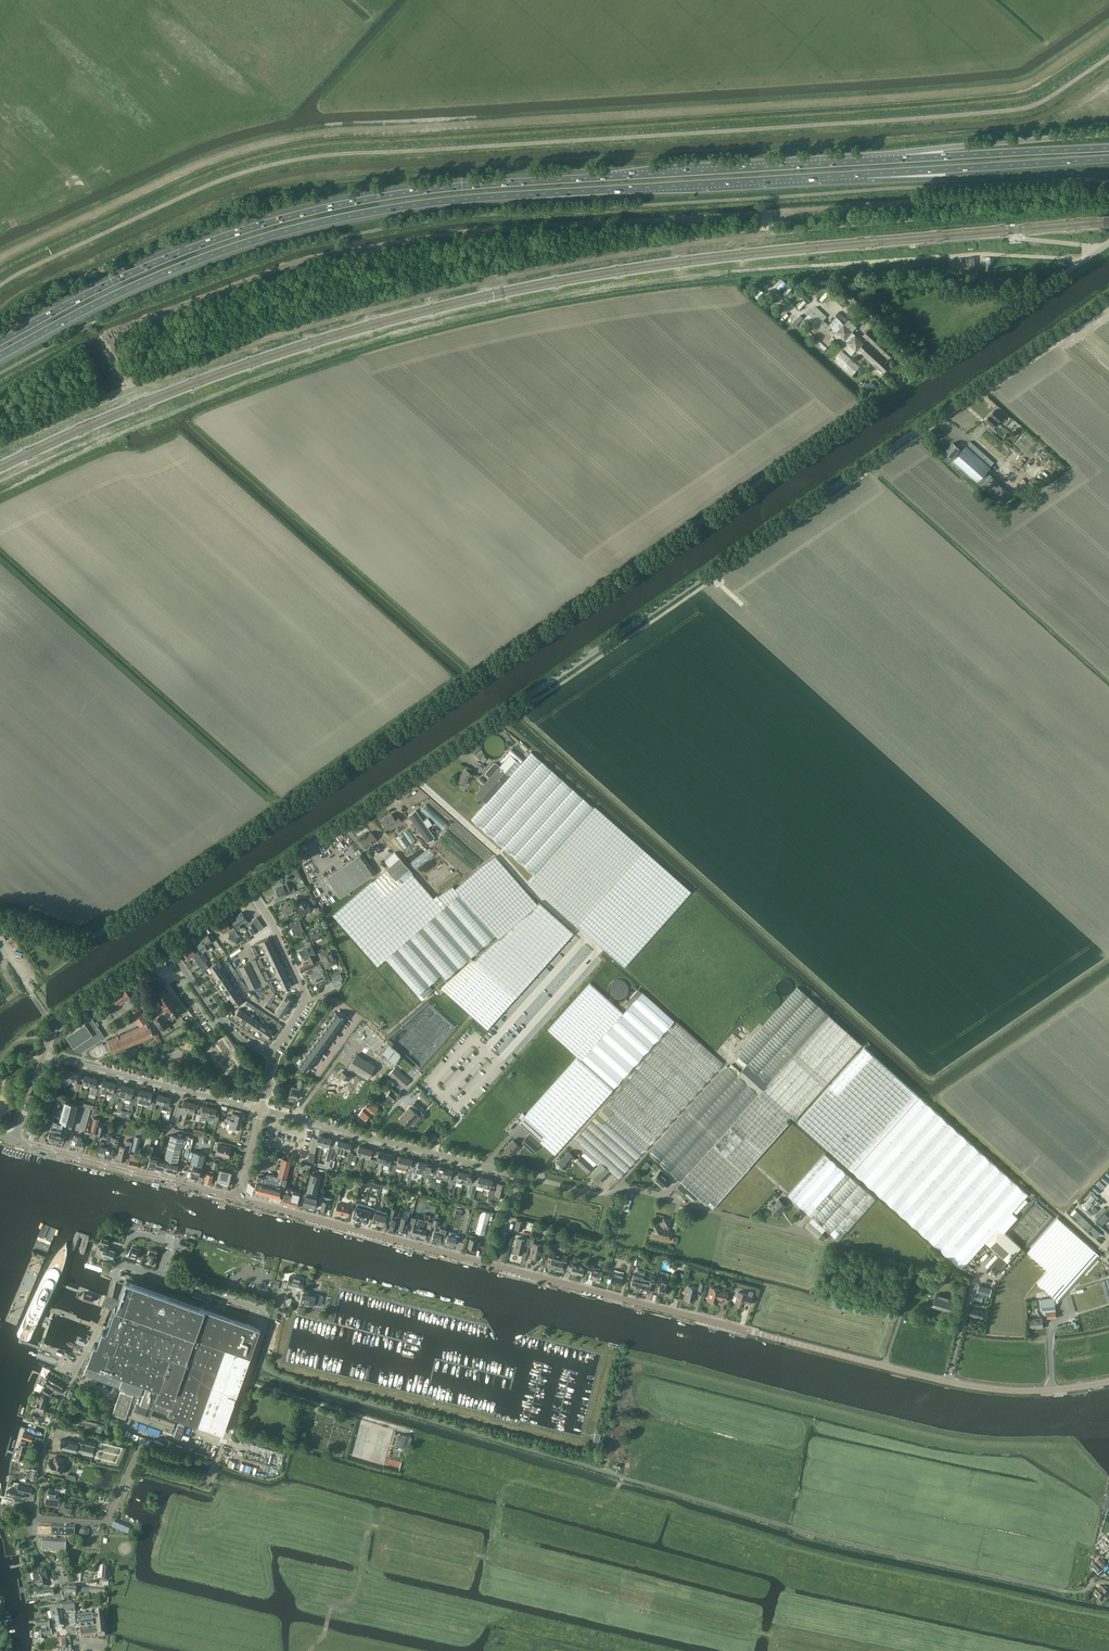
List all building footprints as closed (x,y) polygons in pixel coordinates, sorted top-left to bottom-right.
[(958,262),(959,268),(975,267),(974,257),(968,258),(969,262),(958,262)] [(777,287),(779,290),(782,287),(784,288),(788,284),(784,280),(777,287)] [(783,293),(786,295),(792,288),(790,286),(783,293)] [(762,290),(756,296),(758,299),(764,293),(762,290)] [(827,291),(820,298),(822,301),(829,294),(827,291)] [(855,305),(858,302),(848,293),(845,296),(852,303),(849,307),(854,312),(858,308),(855,305)] [(867,346),(853,332),(857,327),(849,320),(845,325),(837,317),(829,325),(824,320),(825,319),(815,309),(802,322),(811,330),(810,332),(794,317),(791,320),(824,350),(835,339),(851,355),(856,350),(860,354),(861,352),(883,372),(891,364),(884,358),(886,356),(888,359),(895,352),(870,329),(864,336),(883,354),(882,356),(869,344),(867,346)] [(859,367),(841,351),(835,358),(852,374),(859,367)] [(1003,417),(995,410),(990,415),(998,422),(1001,419),(1004,422),(1006,420),(1003,417)] [(998,422),(990,415),(985,421),(990,425),(988,428),(994,433),(996,430),(993,428),(998,422)] [(1017,427),(1013,433),(1017,436),(1021,431),(1017,427)] [(977,482),(994,463),(970,442),(962,451),(960,449),(953,443),(945,452),(954,460),(953,461),(977,482)] [(1037,475),(1042,480),(1048,474),(1044,469),(1037,475)] [(1022,486),(1026,482),(1023,478),(1018,482),(1022,486)] [(987,489),(994,495),(1003,503),(1011,494),(1002,487),(1001,488),(994,481),(987,489)] [(526,752),(529,748),(523,743),(520,746),(526,752)] [(487,803),(472,820),(502,847),(534,875),(529,882),(625,966),(690,893),(691,892),(595,806),(594,807),(536,756),(531,752),(521,764),(487,803)] [(500,760),(503,763),(510,755),(506,752),(500,760)] [(490,778),(476,793),(487,803),(521,764),(510,754),(510,755),(503,763),(500,766),(496,763),(494,763),(485,772),(486,775),(490,778)] [(464,785),(473,775),(466,769),(457,780),(464,785)] [(421,809),(441,828),(447,823),(427,803),(421,809)] [(427,842),(435,837),(416,810),(409,815),(427,842)] [(397,824),(402,821),(398,815),(394,818),(392,814),(382,821),(386,828),(396,822),(397,824)] [(432,824),(428,817),(424,820),(428,827),(432,824)] [(410,844),(415,840),(407,829),(403,832),(410,844)] [(360,841),(367,848),(377,839),(371,832),(360,841)] [(404,848),(409,845),(401,833),(396,837),(404,848)] [(428,849),(413,860),(418,867),(433,855),(428,849)] [(339,897),(375,873),(361,853),(325,877),(339,897)] [(303,858),(309,867),(314,864),(308,855),(303,858)] [(372,880),(332,915),(377,966),(385,959),(422,1001),(433,990),(429,985),(441,974),(446,980),(496,935),(499,938),(441,988),(448,994),(474,1017),(487,1029),(529,982),(574,932),(539,902),(537,903),(496,856),(481,865),(455,889),(452,886),(437,896),(436,895),(433,897),(412,873),(385,896),(373,881),(372,880)] [(386,869),(373,881),(385,896),(412,873),(412,872),(399,858),(386,869)] [(423,873),(436,864),(433,859),(419,868),(423,873)] [(319,883),(322,881),(317,872),(314,874),(319,883)] [(286,895),(291,892),(287,882),(283,884),(283,885),(276,889),(279,895),(285,892),(286,895)] [(285,915),(294,911),(291,904),(292,903),(290,900),(286,902),(287,903),(281,906),(285,915)] [(310,914),(313,913),(308,900),(300,904),(301,906),(298,908),(302,918),(304,917),(305,920),(311,917),(310,914)] [(242,912),(237,915),(242,923),(245,921),(247,924),(246,924),(247,926),(248,925),(249,927),(246,929),(251,936),(254,934),(264,927),(257,917),(249,922),(242,912)] [(237,915),(232,919),(239,929),(241,928),(239,925),(242,923),(237,915)] [(299,919),(296,921),(289,924),(295,935),(301,932),(302,935),(305,934),(303,931),(300,924),(301,923),(299,919)] [(235,945),(238,938),(239,936),(232,926),(230,927),(227,922),(220,927),(223,933),(228,930),(230,933),(226,941),(235,945)] [(315,941),(324,936),(320,928),(312,931),(312,930),(309,931),(310,935),(312,934),(315,941)] [(208,935),(202,939),(210,951),(213,949),(209,943),(212,941),(208,935)] [(269,937),(261,941),(264,947),(272,943),(269,937)] [(202,939),(197,943),(201,949),(200,949),(203,952),(206,950),(208,953),(210,951),(202,939)] [(272,943),(264,947),(267,953),(274,949),(272,943)] [(207,965),(200,955),(196,950),(194,951),(191,946),(184,951),(188,957),(192,954),(195,958),(195,959),(194,959),(201,970),(207,965)] [(308,947),(309,948),(308,948),(309,950),(303,953),(303,952),(301,953),(303,959),(306,958),(307,962),(313,959),(315,962),(318,960),(312,946),(311,947),(310,946),(308,947)] [(326,950),(327,953),(323,954),(323,953),(319,955),(321,958),(323,957),(326,964),(327,967),(336,962),(335,959),(331,951),(330,948),(326,950)] [(274,949),(267,953),(270,959),(277,955),(274,949)] [(277,955),(270,959),(273,965),(280,961),(277,955)] [(255,959),(249,962),(250,962),(236,968),(242,978),(244,977),(250,989),(260,985),(260,984),(266,982),(255,959)] [(280,961),(273,965),(275,971),(283,967),(280,961)] [(216,963),(212,966),(210,968),(214,973),(220,969),(220,968),(216,963)] [(312,968),(314,972),(312,972),(310,973),(312,979),(315,978),(316,982),(325,978),(322,970),(323,970),(321,966),(320,964),(312,968)] [(224,974),(226,972),(222,967),(220,968),(220,969),(214,973),(217,979),(224,974)] [(283,967),(275,971),(278,977),(285,973),(283,967)] [(285,973),(278,977),(281,983),(288,979),(285,973)] [(335,987),(343,983),(341,980),(343,979),(340,973),(332,977),(332,979),(332,980),(335,987)] [(224,974),(217,979),(221,984),(228,979),(224,974)] [(228,979),(221,984),(225,989),(232,985),(231,985),(228,979)] [(288,979),(281,983),(284,989),(291,986),(288,979)] [(624,981),(622,979),(618,979),(613,981),(610,984),(608,988),(608,992),(610,996),(612,998),(616,1000),(620,1001),(625,999),(628,996),(630,991),(629,987),(627,983),(624,981)] [(588,982),(546,1029),(581,1060),(623,1013),(588,982)] [(233,983),(231,985),(232,985),(225,989),(229,995),(235,990),(237,989),(233,983)] [(763,1025),(737,1055),(747,1064),(737,1075),(788,1121),(791,1117),(795,1120),(862,1044),(798,987),(797,987),(794,991),(777,1010),(763,1025)] [(154,1019),(162,1030),(166,1027),(169,1031),(171,1029),(166,1021),(170,1018),(168,1016),(169,1016),(170,1016),(172,1015),(174,1018),(181,1012),(179,1010),(181,1008),(178,1003),(177,1003),(168,990),(168,991),(166,988),(156,994),(158,997),(157,998),(166,1011),(161,1014),(154,1019)] [(114,1005),(116,1007),(130,997),(125,989),(110,999),(112,1002),(114,1005)] [(522,1125),(530,1133),(526,1136),(521,1142),(532,1152),(538,1146),(538,1147),(542,1143),(554,1155),(674,1021),(642,992),(638,989),(626,1003),(629,1006),(623,1013),(581,1060),(522,1125)] [(235,990),(229,995),(232,1000),(239,996),(235,990)] [(286,995),(283,1001),(289,1005),(293,1000),(286,995)] [(239,996),(232,1000),(236,1006),(243,1001),(239,996)] [(289,1005),(283,1001),(279,1006),(286,1011),(289,1005)] [(286,1011),(279,1006),(275,1012),(282,1016),(286,1011)] [(148,1020),(138,1007),(131,1012),(138,1022),(139,1023),(140,1023),(141,1023),(142,1023),(144,1022),(145,1025),(148,1023),(147,1021),(148,1020)] [(234,1015),(240,1019),(245,1012),(239,1009),(234,1015)] [(246,1023),(250,1016),(252,1014),(246,1010),(245,1012),(240,1019),(246,1023)] [(342,1025),(346,1019),(336,1012),(332,1018),(342,1025)] [(105,1037),(102,1032),(91,1016),(84,1021),(83,1019),(71,1027),(74,1031),(66,1036),(74,1047),(76,1052),(81,1052),(84,1051),(88,1048),(98,1041),(105,1037)] [(250,1016),(246,1023),(251,1026),(256,1020),(250,1016)] [(173,1024),(175,1028),(176,1028),(185,1022),(182,1017),(173,1024)] [(337,1031),(342,1025),(332,1018),(328,1024),(337,1031)] [(256,1020),(251,1026),(257,1030),(261,1023),(256,1020)] [(262,1034),(267,1027),(268,1025),(262,1021),(261,1023),(257,1030),(262,1034)] [(629,1078),(605,1104),(614,1112),(606,1121),(642,1153),(698,1090),(723,1063),(710,1052),(676,1021),(651,1048),(626,1076),(629,1078)] [(108,1041),(113,1053),(154,1035),(151,1027),(149,1023),(148,1023),(145,1025),(120,1035),(120,1034),(117,1036),(117,1037),(108,1041)] [(337,1031),(328,1024),(323,1030),(333,1037),(337,1031)] [(267,1027),(262,1034),(268,1038),(272,1031),(267,1027)] [(355,1029),(349,1038),(354,1042),(360,1033),(355,1029)] [(333,1037),(323,1030),(319,1036),(329,1043),(333,1037)] [(360,1033),(354,1042),(358,1045),(365,1036),(360,1033)] [(325,1049),(329,1043),(319,1036),(315,1041),(325,1049)] [(365,1036),(358,1045),(363,1048),(369,1039),(365,1036)] [(369,1039),(363,1048),(367,1051),(374,1042),(369,1039)] [(325,1049),(315,1041),(311,1047),(320,1054),(325,1049)] [(374,1042),(367,1051),(372,1055),(378,1046),(374,1042)] [(378,1046),(372,1055),(377,1058),(383,1049),(378,1046)] [(320,1054),(311,1047),(306,1053),(316,1060),(320,1054)] [(1028,1195),(919,1097),(865,1048),(798,1122),(955,1263),(962,1269),(968,1262),(986,1242),(1000,1255),(999,1257),(998,1256),(990,1265),(999,1272),(1006,1264),(1007,1262),(1008,1262),(1021,1247),(1005,1232),(1018,1218),(1012,1213),(1028,1195)] [(340,1050),(333,1059),(338,1063),(345,1054),(340,1050)] [(316,1060),(306,1053),(302,1059),(312,1066),(316,1060)] [(345,1054),(338,1063),(343,1066),(349,1057),(345,1054)] [(349,1057),(343,1066),(347,1069),(354,1060),(349,1057)] [(312,1066),(302,1059),(298,1065),(308,1072),(312,1066)] [(354,1060),(347,1069),(352,1072),(358,1063),(354,1060)] [(358,1063),(352,1072),(356,1076),(363,1067),(358,1063)] [(727,1066),(649,1153),(710,1208),(712,1208),(789,1122),(788,1121),(737,1075),(727,1066)] [(363,1067),(356,1076),(361,1079),(368,1070),(363,1067)] [(403,1087),(410,1080),(395,1067),(389,1074),(403,1087)] [(66,1071),(65,1075),(62,1074),(61,1079),(59,1085),(62,1086),(64,1080),(64,1078),(70,1080),(72,1072),(66,1071)] [(78,1074),(72,1072),(70,1080),(76,1082),(78,1074)] [(83,1083),(89,1085),(91,1077),(85,1075),(83,1083)] [(97,1079),(91,1077),(89,1085),(92,1086),(90,1093),(93,1094),(94,1095),(96,1095),(98,1088),(96,1088),(95,1088),(97,1079)] [(106,1093),(109,1082),(103,1080),(102,1084),(99,1083),(98,1088),(96,1095),(99,1096),(100,1092),(101,1092),(106,1093)] [(115,1083),(109,1082),(106,1093),(112,1095),(111,1099),(111,1101),(114,1102),(116,1093),(113,1092),(115,1083)] [(124,1098),(127,1086),(121,1085),(119,1091),(119,1097),(124,1098)] [(134,1088),(127,1086),(124,1098),(124,1099),(130,1101),(131,1097),(132,1096),(134,1088)] [(316,1086),(310,1095),(315,1099),(321,1090),(316,1086)] [(382,1093),(383,1091),(377,1086),(376,1087),(375,1087),(369,1093),(376,1099),(382,1093)] [(291,1090),(289,1097),(297,1099),(300,1089),(297,1088),(292,1087),(291,1090)] [(140,1089),(138,1097),(137,1098),(134,1097),(133,1104),(136,1105),(137,1101),(143,1103),(146,1091),(140,1089)] [(321,1090),(315,1099),(320,1102),(326,1093),(321,1090)] [(392,1100),(396,1096),(398,1094),(396,1092),(394,1094),(390,1091),(389,1092),(387,1090),(385,1092),(387,1095),(387,1096),(392,1100)] [(152,1093),(146,1091),(143,1103),(149,1104),(148,1108),(151,1109),(153,1102),(150,1101),(152,1093)] [(421,1091),(418,1095),(428,1104),(431,1100),(421,1091)] [(38,1094),(36,1101),(43,1103),(43,1105),(45,1105),(48,1097),(38,1094)] [(156,1102),(162,1104),(164,1096),(158,1094),(156,1102)] [(331,1095),(325,1104),(330,1108),(336,1099),(331,1095)] [(164,1096),(162,1104),(161,1109),(167,1110),(165,1118),(169,1119),(170,1114),(171,1107),(169,1106),(169,1105),(171,1097),(164,1096)] [(336,1099),(330,1108),(334,1111),(341,1102),(336,1099)] [(186,1115),(188,1110),(190,1102),(183,1100),(181,1107),(178,1106),(176,1115),(180,1116),(180,1114),(186,1115)] [(366,1105),(366,1106),(359,1114),(365,1120),(369,1115),(371,1117),(374,1114),(379,1108),(370,1100),(366,1105)] [(53,1121),(50,1130),(48,1139),(63,1143),(65,1134),(61,1133),(63,1124),(73,1126),(78,1105),(64,1101),(59,1122),(53,1121)] [(196,1104),(190,1102),(188,1110),(194,1112),(196,1104)] [(415,1102),(411,1106),(419,1113),(423,1108),(415,1102)] [(605,1104),(574,1139),(586,1150),(598,1161),(601,1163),(609,1170),(619,1179),(620,1178),(642,1153),(606,1121),(614,1112),(605,1104)] [(203,1105),(201,1113),(200,1114),(197,1114),(195,1120),(199,1121),(200,1117),(207,1119),(210,1107),(203,1105)] [(217,1109),(210,1107),(207,1119),(213,1121),(212,1125),(216,1126),(217,1120),(219,1113),(216,1112),(217,1109)] [(416,1122),(420,1117),(410,1108),(407,1111),(408,1111),(401,1119),(409,1126),(414,1121),(416,1122)] [(122,1109),(121,1115),(129,1118),(131,1111),(122,1109)] [(219,1113),(217,1120),(219,1116),(225,1117),(227,1111),(220,1110),(219,1113)] [(242,1116),(236,1114),(232,1113),(232,1117),(227,1115),(227,1118),(234,1120),(241,1122),(242,1116)] [(95,1134),(100,1118),(94,1117),(91,1129),(88,1128),(87,1132),(95,1134)] [(239,1128),(241,1122),(234,1120),(227,1118),(226,1122),(230,1123),(228,1129),(235,1131),(236,1128),(239,1128)] [(137,1126),(135,1135),(131,1150),(138,1152),(142,1137),(143,1137),(145,1128),(137,1126)] [(170,1134),(164,1161),(162,1169),(176,1172),(178,1164),(177,1164),(184,1138),(170,1134)] [(73,1139),(71,1144),(74,1145),(74,1146),(82,1148),(84,1142),(81,1141),(82,1137),(75,1135),(74,1138),(73,1140),(73,1139)] [(318,1135),(317,1139),(313,1138),(310,1151),(308,1160),(313,1161),(315,1152),(317,1143),(322,1145),(325,1137),(318,1135)] [(330,1160),(335,1140),(334,1143),(332,1142),(330,1142),(331,1139),(325,1137),(322,1145),(329,1146),(325,1164),(318,1162),(317,1166),(324,1168),(328,1169),(330,1160)] [(120,1145),(117,1158),(126,1160),(128,1151),(130,1152),(132,1141),(126,1140),(125,1146),(120,1145)] [(345,1142),(335,1140),(328,1169),(332,1170),(335,1160),(334,1160),(335,1156),(336,1157),(337,1155),(341,1156),(345,1142)] [(517,1150),(521,1146),(514,1140),(505,1149),(511,1155),(516,1150),(517,1150)] [(104,1156),(106,1147),(104,1146),(105,1142),(100,1141),(99,1145),(97,1154),(104,1156)] [(345,1142),(341,1156),(343,1153),(345,1154),(346,1150),(349,1151),(351,1144),(345,1142)] [(229,1157),(231,1148),(218,1144),(216,1153),(229,1157)] [(109,1148),(106,1147),(104,1156),(111,1157),(113,1149),(113,1146),(110,1145),(109,1148)] [(160,1157),(152,1155),(154,1146),(150,1145),(147,1158),(150,1158),(148,1165),(155,1167),(157,1159),(159,1160),(160,1157)] [(357,1154),(363,1156),(366,1147),(359,1146),(357,1154)] [(372,1149),(366,1147),(363,1156),(370,1158),(372,1149)] [(587,1173),(593,1166),(598,1161),(586,1150),(581,1155),(578,1159),(569,1151),(558,1163),(565,1169),(573,1160),(587,1173)] [(205,1154),(194,1151),(191,1162),(194,1162),(193,1167),(192,1167),(190,1177),(199,1179),(201,1170),(202,1165),(203,1165),(205,1154)] [(373,1160),(372,1166),(375,1167),(376,1162),(383,1164),(384,1161),(386,1152),(379,1151),(377,1160),(373,1159),(373,1160)] [(384,1161),(383,1164),(389,1166),(390,1164),(392,1154),(386,1152),(384,1161)] [(130,1156),(128,1165),(137,1167),(139,1158),(134,1157),(134,1155),(130,1153),(129,1156),(130,1156)] [(876,1199),(825,1154),(788,1195),(803,1209),(813,1218),(826,1229),(839,1241),(876,1199)] [(399,1156),(397,1164),(397,1165),(393,1164),(391,1173),(395,1174),(396,1167),(397,1168),(403,1170),(406,1158),(399,1156)] [(287,1178),(286,1178),(288,1172),(289,1166),(291,1160),(282,1158),(281,1164),(279,1170),(278,1176),(275,1175),(268,1173),(267,1178),(258,1176),(256,1183),(254,1188),(257,1189),(256,1192),(279,1198),(281,1189),(284,1190),(285,1183),(286,1183),(287,1178)] [(413,1159),(406,1158),(403,1170),(405,1170),(406,1170),(407,1167),(410,1168),(413,1159)] [(157,1159),(155,1167),(162,1169),(164,1161),(159,1160),(157,1159)] [(419,1161),(418,1165),(415,1164),(413,1169),(411,1179),(413,1179),(415,1178),(416,1175),(417,1175),(418,1173),(422,1174),(426,1163),(419,1161)] [(644,1170),(650,1164),(647,1161),(641,1167),(644,1170)] [(311,1165),(306,1164),(301,1163),(298,1172),(302,1173),(303,1169),(309,1171),(311,1165)] [(433,1164),(426,1163),(422,1174),(422,1176),(429,1178),(428,1182),(430,1183),(429,1186),(430,1187),(435,1168),(432,1167),(433,1164)] [(598,1183),(609,1170),(601,1163),(590,1175),(598,1183)] [(439,1166),(438,1169),(435,1168),(430,1187),(433,1187),(434,1184),(435,1184),(436,1178),(443,1180),(446,1168),(439,1166)] [(452,1169),(446,1168),(443,1180),(449,1181),(448,1187),(451,1188),(453,1180),(450,1179),(450,1178),(452,1169)] [(216,1182),(229,1185),(232,1173),(220,1170),(216,1182)] [(213,1174),(213,1172),(210,1171),(209,1174),(207,1173),(205,1182),(211,1183),(213,1175),(213,1174)] [(464,1181),(466,1173),(459,1171),(457,1181),(453,1180),(451,1188),(448,1200),(451,1201),(453,1194),(455,1189),(456,1182),(463,1184),(464,1183),(464,1181)] [(1108,1175),(1108,1172),(1108,1171),(1096,1184),(1101,1189),(1108,1181),(1108,1179),(1107,1177),(1108,1175)] [(669,1181),(666,1178),(659,1172),(653,1178),(663,1187),(669,1181)] [(317,1193),(321,1176),(311,1173),(307,1191),(308,1191),(307,1195),(306,1195),(303,1204),(314,1207),(316,1197),(315,1197),(316,1193),(317,1193)] [(466,1173),(464,1181),(464,1183),(466,1184),(466,1182),(470,1183),(472,1174),(466,1173)] [(477,1184),(484,1186),(486,1178),(479,1176),(477,1184)] [(492,1180),(486,1178),(484,1186),(490,1188),(492,1180)] [(246,1191),(253,1193),(255,1184),(248,1182),(246,1191)] [(497,1191),(493,1190),(491,1198),(495,1199),(496,1195),(503,1196),(506,1186),(498,1184),(497,1191)] [(680,1184),(675,1190),(682,1196),(687,1190),(680,1184)] [(284,1195),(282,1204),(289,1206),(294,1189),(286,1187),(285,1192),(284,1195)] [(294,1189),(289,1206),(296,1208),(299,1199),(298,1199),(299,1195),(300,1192),(293,1190),(294,1189)] [(325,1195),(320,1194),(317,1204),(321,1205),(320,1209),(321,1209),(321,1211),(325,1212),(326,1211),(327,1211),(328,1207),(329,1208),(332,1198),(324,1196),(325,1195)] [(1089,1209),(1094,1204),(1091,1202),(1095,1197),(1092,1194),(1084,1203),(1089,1209)] [(361,1218),(364,1204),(357,1202),(359,1198),(355,1197),(354,1202),(357,1203),(354,1216),(355,1216),(355,1217),(359,1219),(359,1218),(361,1218)] [(623,1205),(622,1210),(627,1211),(630,1199),(627,1198),(626,1199),(624,1199),(623,1204),(623,1205)] [(1026,1198),(1014,1211),(1017,1213),(1029,1201),(1026,1198)] [(779,1199),(774,1204),(771,1202),(768,1206),(771,1208),(770,1209),(777,1216),(786,1206),(779,1199)] [(350,1206),(338,1203),(335,1212),(347,1215),(350,1206)] [(367,1221),(370,1212),(373,1213),(375,1207),(364,1204),(361,1218),(363,1219),(363,1220),(367,1221)] [(456,1207),(454,1216),(461,1217),(463,1209),(456,1207)] [(391,1222),(390,1224),(389,1229),(395,1230),(398,1221),(396,1221),(397,1216),(395,1216),(397,1209),(392,1208),(389,1217),(392,1217),(392,1219),(391,1222)] [(1097,1229),(1075,1208),(1071,1213),(1093,1234),(1097,1229)] [(381,1211),(376,1209),(372,1223),(377,1224),(378,1219),(379,1219),(380,1213),(381,1211)] [(475,1233),(484,1235),(490,1213),(481,1210),(475,1233)] [(378,1219),(377,1224),(383,1226),(387,1212),(381,1211),(380,1213),(379,1219),(378,1219)] [(399,1230),(404,1231),(408,1232),(410,1224),(406,1223),(409,1215),(403,1213),(399,1230)] [(671,1240),(673,1232),(668,1231),(669,1228),(670,1228),(672,1220),(663,1218),(661,1226),(664,1227),(663,1229),(656,1227),(654,1235),(671,1240)] [(826,1229),(813,1218),(809,1222),(810,1222),(805,1227),(818,1238),(823,1240),(826,1237),(822,1233),(826,1229)] [(1054,1297),(1055,1305),(1099,1255),(1058,1218),(1027,1253),(1048,1271),(1037,1283),(1050,1295),(1050,1296),(1052,1298),(1054,1297)] [(517,1220),(514,1228),(522,1231),(524,1221),(517,1220)] [(412,1233),(418,1235),(421,1223),(418,1222),(417,1225),(417,1227),(413,1227),(412,1233)] [(421,1223),(418,1235),(425,1237),(427,1230),(423,1229),(424,1227),(425,1224),(421,1223)] [(443,1229),(440,1228),(439,1231),(434,1230),(432,1239),(440,1241),(441,1237),(444,1238),(446,1230),(443,1229)] [(460,1236),(457,1235),(458,1234),(447,1231),(446,1235),(448,1236),(446,1242),(455,1244),(456,1239),(459,1240),(460,1236)] [(109,1246),(109,1247),(107,1247),(110,1239),(103,1236),(100,1242),(102,1243),(100,1248),(104,1249),(103,1255),(113,1258),(116,1250),(113,1249),(114,1248),(109,1246)] [(531,1237),(531,1239),(530,1239),(528,1246),(532,1247),(529,1256),(538,1259),(542,1246),(533,1243),(534,1240),(534,1238),(531,1237)] [(475,1249),(477,1240),(470,1238),(467,1247),(475,1249)] [(525,1245),(528,1246),(530,1239),(527,1238),(526,1240),(517,1238),(514,1251),(523,1254),(525,1245)] [(130,1249),(129,1255),(137,1257),(138,1255),(139,1252),(140,1249),(132,1247),(131,1249),(130,1249)] [(147,1256),(147,1257),(147,1258),(150,1261),(150,1262),(154,1263),(156,1257),(158,1251),(150,1249),(148,1254),(147,1255),(147,1256)] [(549,1267),(555,1269),(559,1255),(554,1254),(555,1252),(550,1251),(548,1259),(551,1259),(549,1267)] [(559,1255),(555,1269),(557,1269),(556,1269),(561,1271),(561,1270),(563,1263),(566,1263),(568,1256),(563,1255),(563,1256),(559,1255)] [(574,1260),(570,1259),(568,1268),(571,1269),(570,1273),(582,1276),(584,1267),(573,1264),(574,1260)] [(603,1271),(599,1270),(600,1269),(593,1267),(593,1266),(589,1265),(588,1271),(591,1272),(590,1277),(597,1279),(597,1278),(601,1279),(603,1271)] [(621,1286),(623,1278),(624,1272),(614,1269),(613,1272),(610,1271),(608,1278),(611,1279),(610,1283),(621,1286)] [(302,1287),(305,1279),(296,1276),(296,1274),(286,1271),(283,1281),(288,1283),(302,1287)] [(640,1290),(643,1278),(644,1276),(634,1274),(631,1285),(632,1286),(633,1285),(635,1286),(634,1289),(640,1290)] [(652,1275),(650,1280),(643,1278),(640,1290),(641,1291),(649,1293),(651,1284),(654,1285),(656,1276),(652,1275)] [(668,1294),(669,1286),(666,1285),(667,1281),(661,1279),(662,1277),(658,1276),(655,1287),(659,1288),(658,1292),(664,1293),(668,1294)] [(279,1287),(281,1280),(275,1279),(273,1286),(279,1287)] [(153,1407),(199,1423),(223,1432),(250,1355),(260,1327),(127,1280),(125,1285),(119,1301),(117,1308),(115,1307),(113,1314),(108,1327),(107,1331),(103,1330),(98,1344),(95,1343),(92,1349),(91,1352),(84,1373),(126,1388),(129,1389),(135,1391),(137,1391),(133,1400),(136,1401),(134,1407),(150,1413),(153,1407)] [(977,1292),(990,1295),(992,1288),(979,1285),(977,1292)] [(694,1301),(697,1288),(688,1286),(684,1299),(694,1301)] [(720,1290),(711,1287),(710,1293),(709,1293),(708,1296),(709,1296),(708,1301),(711,1302),(711,1303),(712,1303),(713,1303),(714,1303),(714,1302),(717,1303),(718,1299),(726,1301),(728,1293),(720,1291),(720,1290)] [(749,1295),(738,1292),(735,1303),(744,1306),(745,1302),(746,1302),(746,1303),(750,1304),(752,1297),(753,1292),(750,1291),(749,1295)] [(303,1293),(302,1301),(313,1303),(321,1305),(321,1303),(323,1296),(315,1293),(312,1293),(311,1295),(303,1293)] [(92,1301),(96,1302),(97,1299),(93,1298),(93,1297),(84,1294),(82,1301),(91,1304),(92,1301)] [(951,1310),(954,1298),(937,1294),(933,1305),(951,1310)] [(1056,1310),(1055,1305),(1054,1297),(1052,1298),(1041,1299),(1042,1312),(1047,1311),(1056,1310)] [(982,1318),(984,1311),(971,1307),(969,1315),(982,1318)] [(1031,1328),(1043,1327),(1042,1318),(1030,1319),(1031,1328)] [(64,1384),(48,1375),(47,1378),(44,1376),(41,1382),(46,1385),(45,1386),(44,1385),(41,1390),(42,1390),(42,1391),(48,1394),(51,1395),(53,1391),(56,1393),(57,1391),(60,1393),(62,1388),(64,1384)] [(128,1391),(129,1389),(126,1388),(125,1390),(121,1389),(113,1411),(126,1416),(126,1415),(154,1424),(167,1429),(172,1431),(175,1424),(175,1422),(150,1413),(134,1407),(129,1406),(134,1393),(128,1391)] [(67,1396),(75,1400),(78,1393),(70,1389),(67,1396)] [(46,1403),(48,1396),(40,1394),(35,1407),(34,1407),(32,1412),(43,1416),(45,1411),(44,1410),(46,1403)] [(36,1415),(34,1421),(40,1423),(41,1421),(43,1417),(36,1415)] [(233,1432),(238,1419),(234,1418),(230,1431),(233,1432)] [(84,1428),(84,1429),(100,1433),(101,1433),(102,1428),(107,1430),(108,1426),(103,1424),(88,1421),(87,1424),(85,1424),(84,1428)] [(178,1422),(176,1432),(182,1433),(185,1424),(178,1422)] [(33,1435),(24,1432),(22,1438),(31,1441),(33,1435)] [(412,1437),(409,1436),(402,1434),(402,1435),(398,1434),(396,1444),(399,1445),(406,1447),(407,1444),(410,1444),(412,1437)] [(78,1443),(76,1450),(93,1454),(94,1447),(95,1447),(96,1442),(91,1441),(79,1438),(78,1440),(78,1443)] [(76,1451),(76,1450),(78,1443),(61,1439),(61,1441),(59,1447),(76,1451)] [(26,1442),(21,1440),(15,1460),(21,1462),(21,1459),(24,1460),(27,1450),(24,1449),(26,1445),(25,1445),(26,1442)] [(48,1464),(48,1465),(47,1470),(61,1473),(62,1470),(63,1471),(64,1470),(64,1468),(64,1467),(63,1467),(64,1464),(63,1464),(65,1459),(54,1456),(53,1461),(50,1460),(50,1461),(48,1462),(48,1464)] [(36,1479),(38,1469),(32,1468),(32,1469),(25,1467),(24,1472),(27,1472),(26,1477),(31,1477),(31,1478),(36,1479)] [(11,1495),(25,1497),(26,1491),(31,1492),(32,1486),(18,1484),(17,1489),(12,1488),(11,1495)] [(46,1502),(57,1504),(59,1491),(49,1490),(48,1497),(47,1497),(46,1502)] [(114,1524),(113,1528),(128,1535),(130,1531),(131,1528),(116,1521),(114,1524)] [(55,1535),(57,1536),(74,1537),(75,1532),(75,1526),(39,1524),(38,1535),(55,1535)] [(84,1527),(79,1529),(79,1533),(79,1535),(84,1538),(89,1535),(89,1529),(84,1527)] [(57,1540),(57,1536),(55,1535),(54,1539),(43,1539),(42,1550),(66,1551),(66,1540),(57,1540)] [(1108,1535),(1098,1544),(1108,1556),(1108,1535)] [(1107,1567),(1101,1560),(1096,1564),(1103,1571),(1107,1567)] [(1103,1571),(1096,1564),(1091,1569),(1098,1576),(1103,1571)] [(106,1580),(107,1580),(107,1576),(110,1576),(110,1571),(108,1571),(108,1568),(108,1565),(103,1565),(102,1567),(99,1567),(98,1579),(104,1579),(104,1581),(103,1581),(103,1585),(109,1585),(109,1581),(106,1581),(106,1580)] [(46,1580),(47,1579),(45,1571),(42,1571),(40,1570),(38,1571),(37,1572),(33,1573),(35,1582),(39,1581),(40,1588),(47,1586),(46,1580)] [(65,1593),(76,1594),(77,1586),(68,1585),(66,1585),(65,1593)] [(1108,1592),(1103,1586),(1098,1590),(1104,1596),(1108,1592)] [(1099,1601),(1104,1596),(1098,1590),(1094,1595),(1099,1601)] [(65,1608),(65,1613),(75,1612),(75,1608),(82,1607),(81,1603),(71,1604),(71,1602),(63,1603),(63,1608),(65,1608)] [(49,1620),(52,1619),(55,1618),(62,1617),(61,1612),(60,1612),(60,1610),(50,1612),(47,1612),(49,1620)] [(70,1617),(71,1627),(79,1626),(80,1636),(81,1636),(98,1635),(98,1636),(105,1636),(102,1613),(70,1617)] [(56,1628),(64,1626),(62,1617),(55,1618),(56,1628)] [(50,1630),(49,1622),(37,1623),(37,1630),(39,1630),(39,1640),(45,1640),(44,1636),(46,1636),(46,1637),(52,1635),(51,1630),(50,1630)] [(73,1647),(68,1647),(68,1645),(70,1644),(70,1636),(57,1637),(58,1642),(60,1642),(60,1648),(58,1648),(58,1650),(74,1650),(73,1647)]
